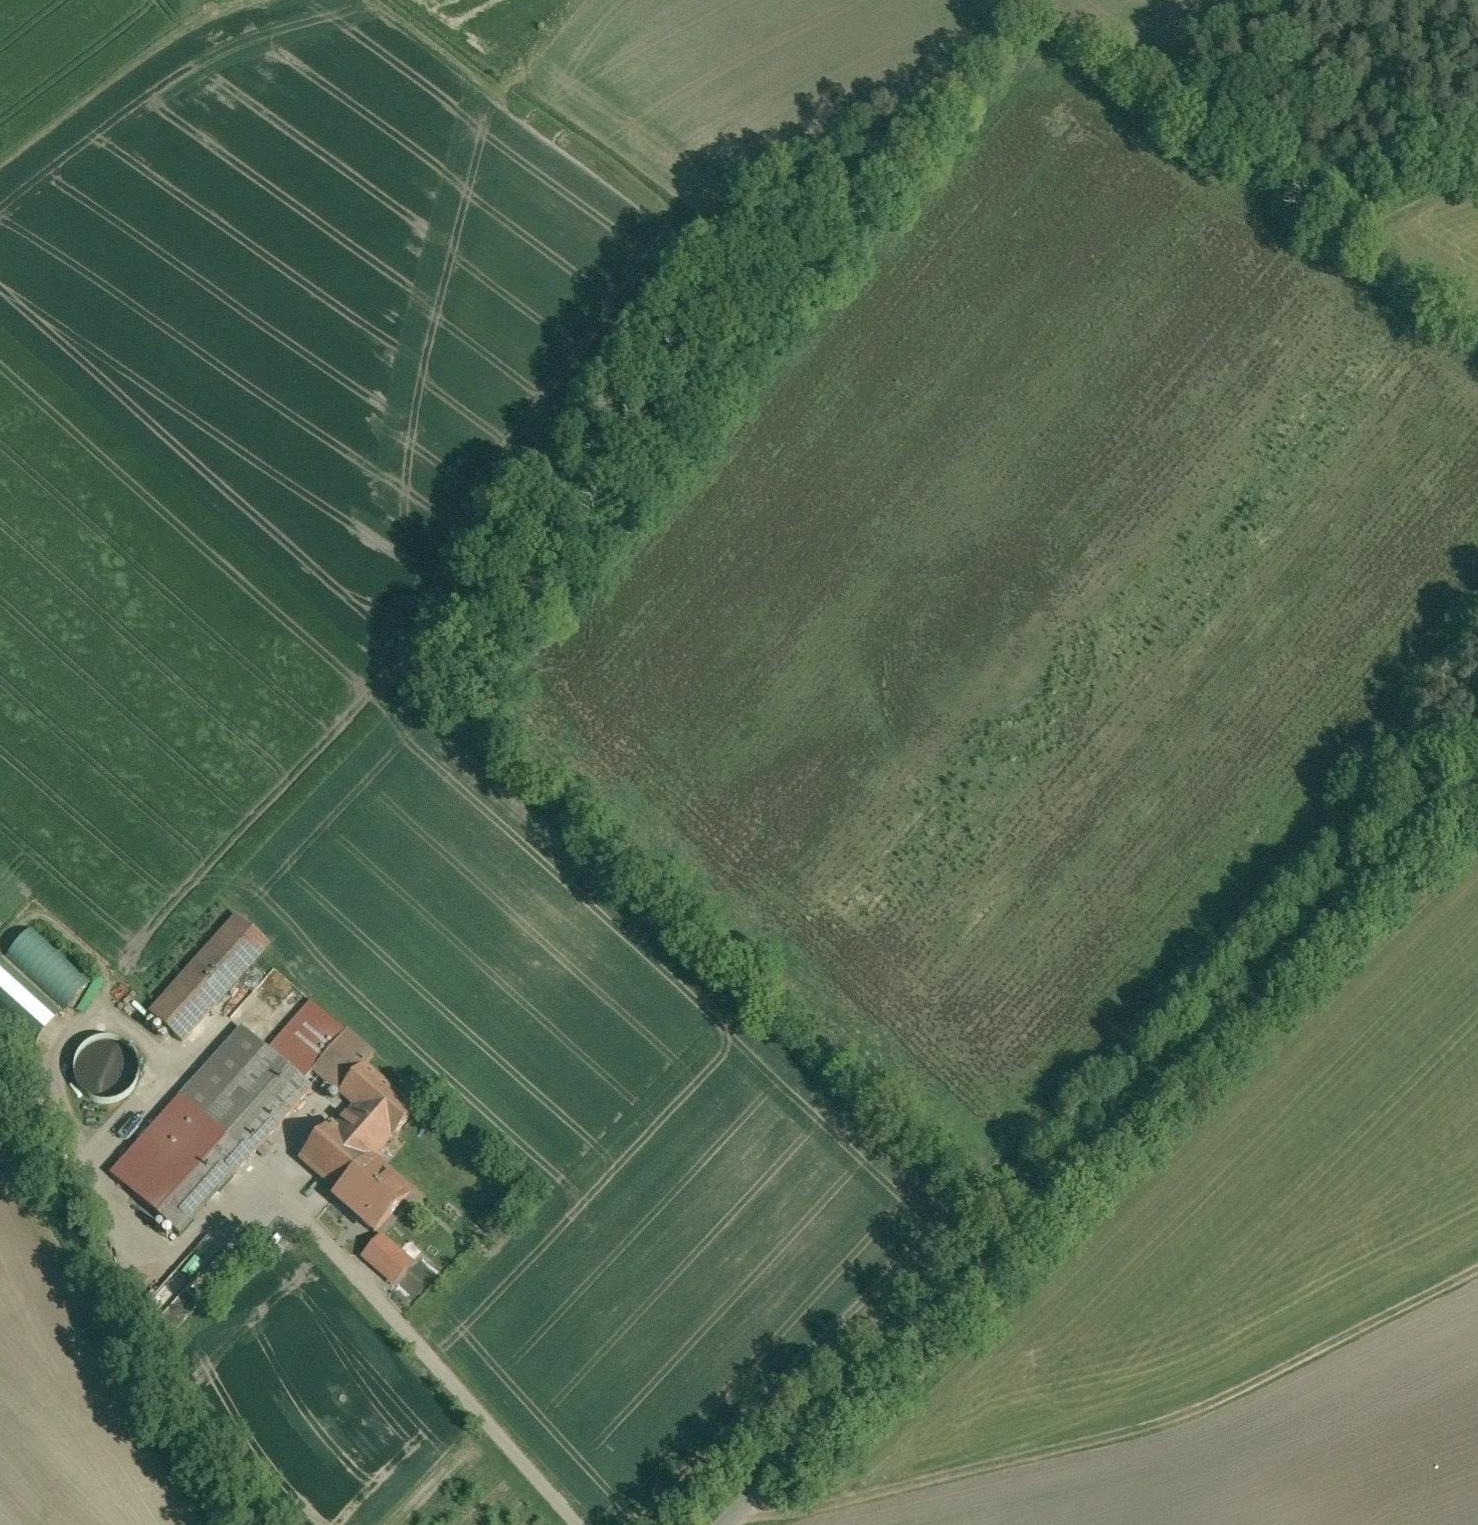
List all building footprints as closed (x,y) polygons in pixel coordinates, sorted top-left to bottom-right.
[(237,918),(150,1015),(182,1043),(269,946),(237,918)] [(29,926),(1,956),(52,1004),(61,1013),(89,983),(29,926)] [(261,981),(254,974),(234,995),(241,1002),(261,981)] [(314,1071),(355,1107),(336,1128),(331,1124),(299,1160),(338,1194),(334,1199),(336,1200),(373,1159),(391,1139),(416,1111),(365,1066),(373,1057),(346,1033),(310,1002),(267,1051),(303,1083),(311,1074),(314,1071)] [(83,1045),(74,1055),(69,1067),(70,1080),(75,1092),(84,1102),(97,1106),(110,1106),(122,1101),(131,1091),(136,1079),(136,1066),(130,1054),(121,1045),(109,1040),(95,1040),(83,1045)] [(266,1050),(203,1121),(179,1099),(110,1175),(180,1237),(311,1090),(303,1083),(267,1051),(266,1050)] [(411,1193),(373,1159),(336,1200),(374,1234),(411,1193)] [(411,1265),(381,1239),(364,1258),(393,1284),(411,1265)] [(210,1267),(201,1258),(207,1252),(200,1245),(140,1304),(155,1320),(210,1267)]
